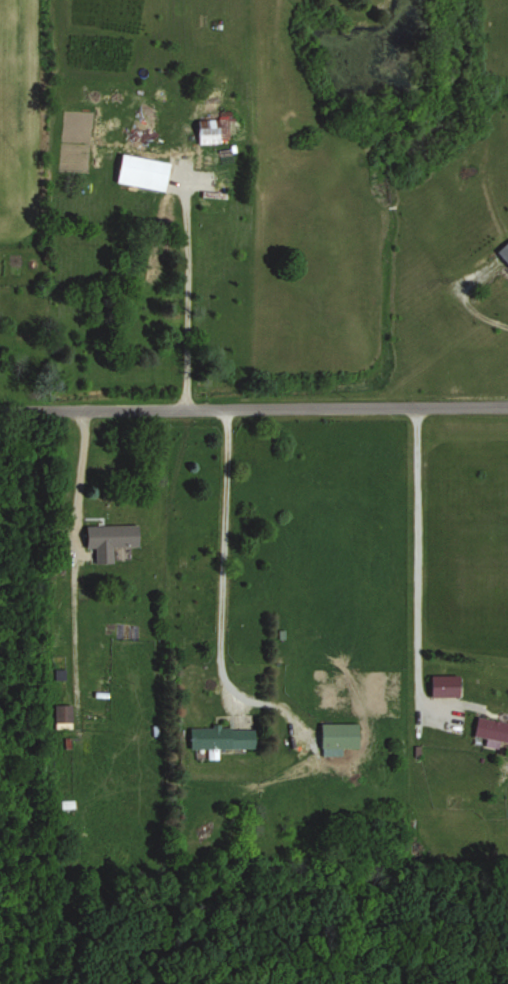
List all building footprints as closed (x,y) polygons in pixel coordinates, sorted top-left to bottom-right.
[(146,151),(159,109),(139,103),(126,145),(146,151)] [(198,144),(234,143),(233,112),(220,112),(220,120),(207,120),(207,127),(198,127),(198,144)] [(165,192),(170,162),(121,154),(117,184),(165,192)] [(194,189),(202,189),(201,213),(225,214),(226,193),(223,193),(224,177),(195,176),(194,189)] [(497,252),(507,263),(507,242),(497,252)] [(94,548),(94,572),(116,572),(116,528),(80,528),(80,548),(94,548)] [(55,705),(55,729),(72,729),(72,705),(55,705)] [(478,716),(474,735),(507,742),(507,722),(478,716)] [(359,723),(321,723),(321,748),(359,748),(359,723)] [(255,727),(191,728),(191,749),(255,748),(255,727)]
